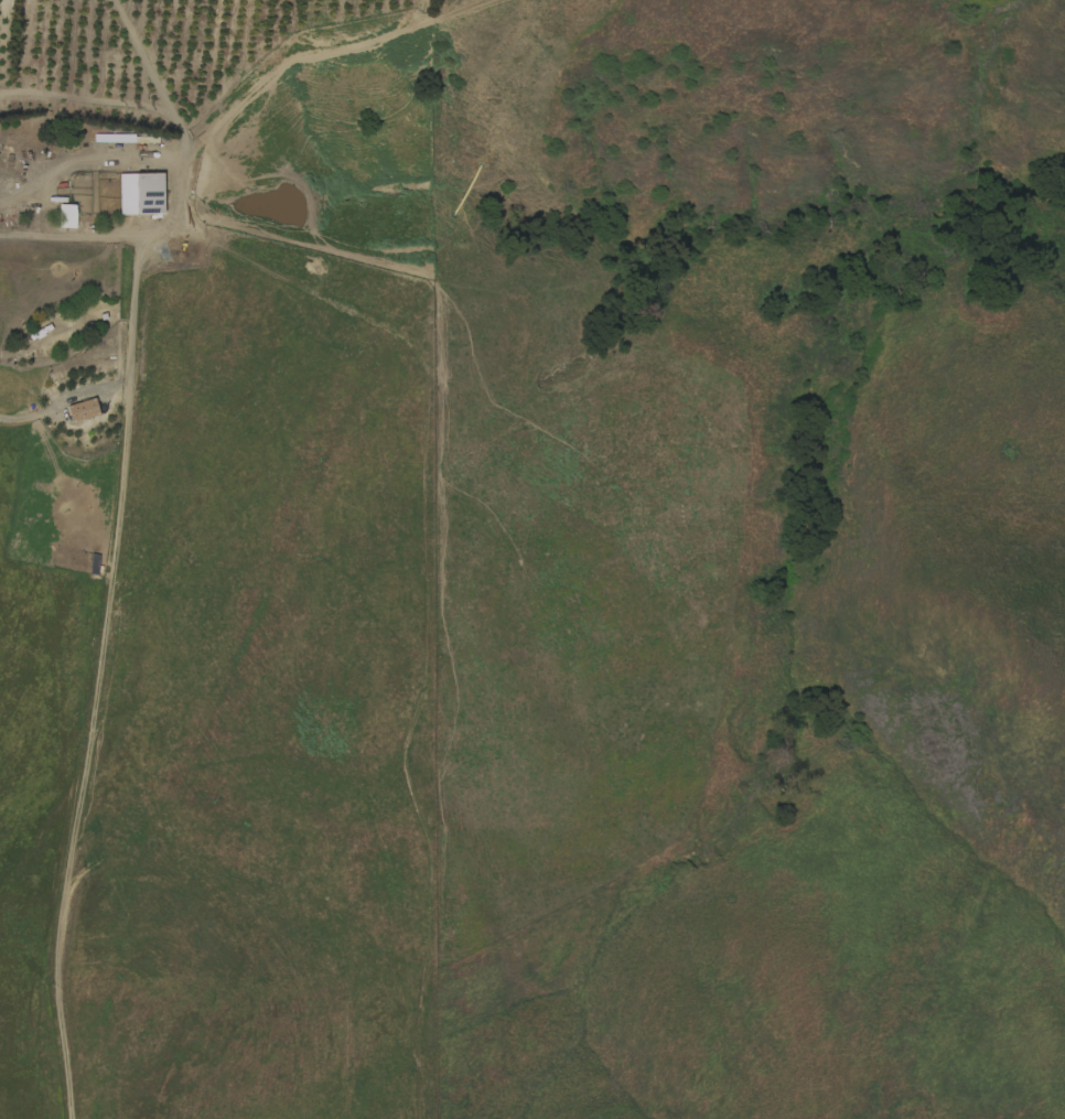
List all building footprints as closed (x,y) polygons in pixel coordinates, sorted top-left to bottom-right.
[(118,174),(119,215),(162,214),(161,173),(118,174)] [(73,228),(74,205),(57,205),(56,228),(73,228)] [(98,414),(93,398),(67,406),(72,422),(98,414)]
